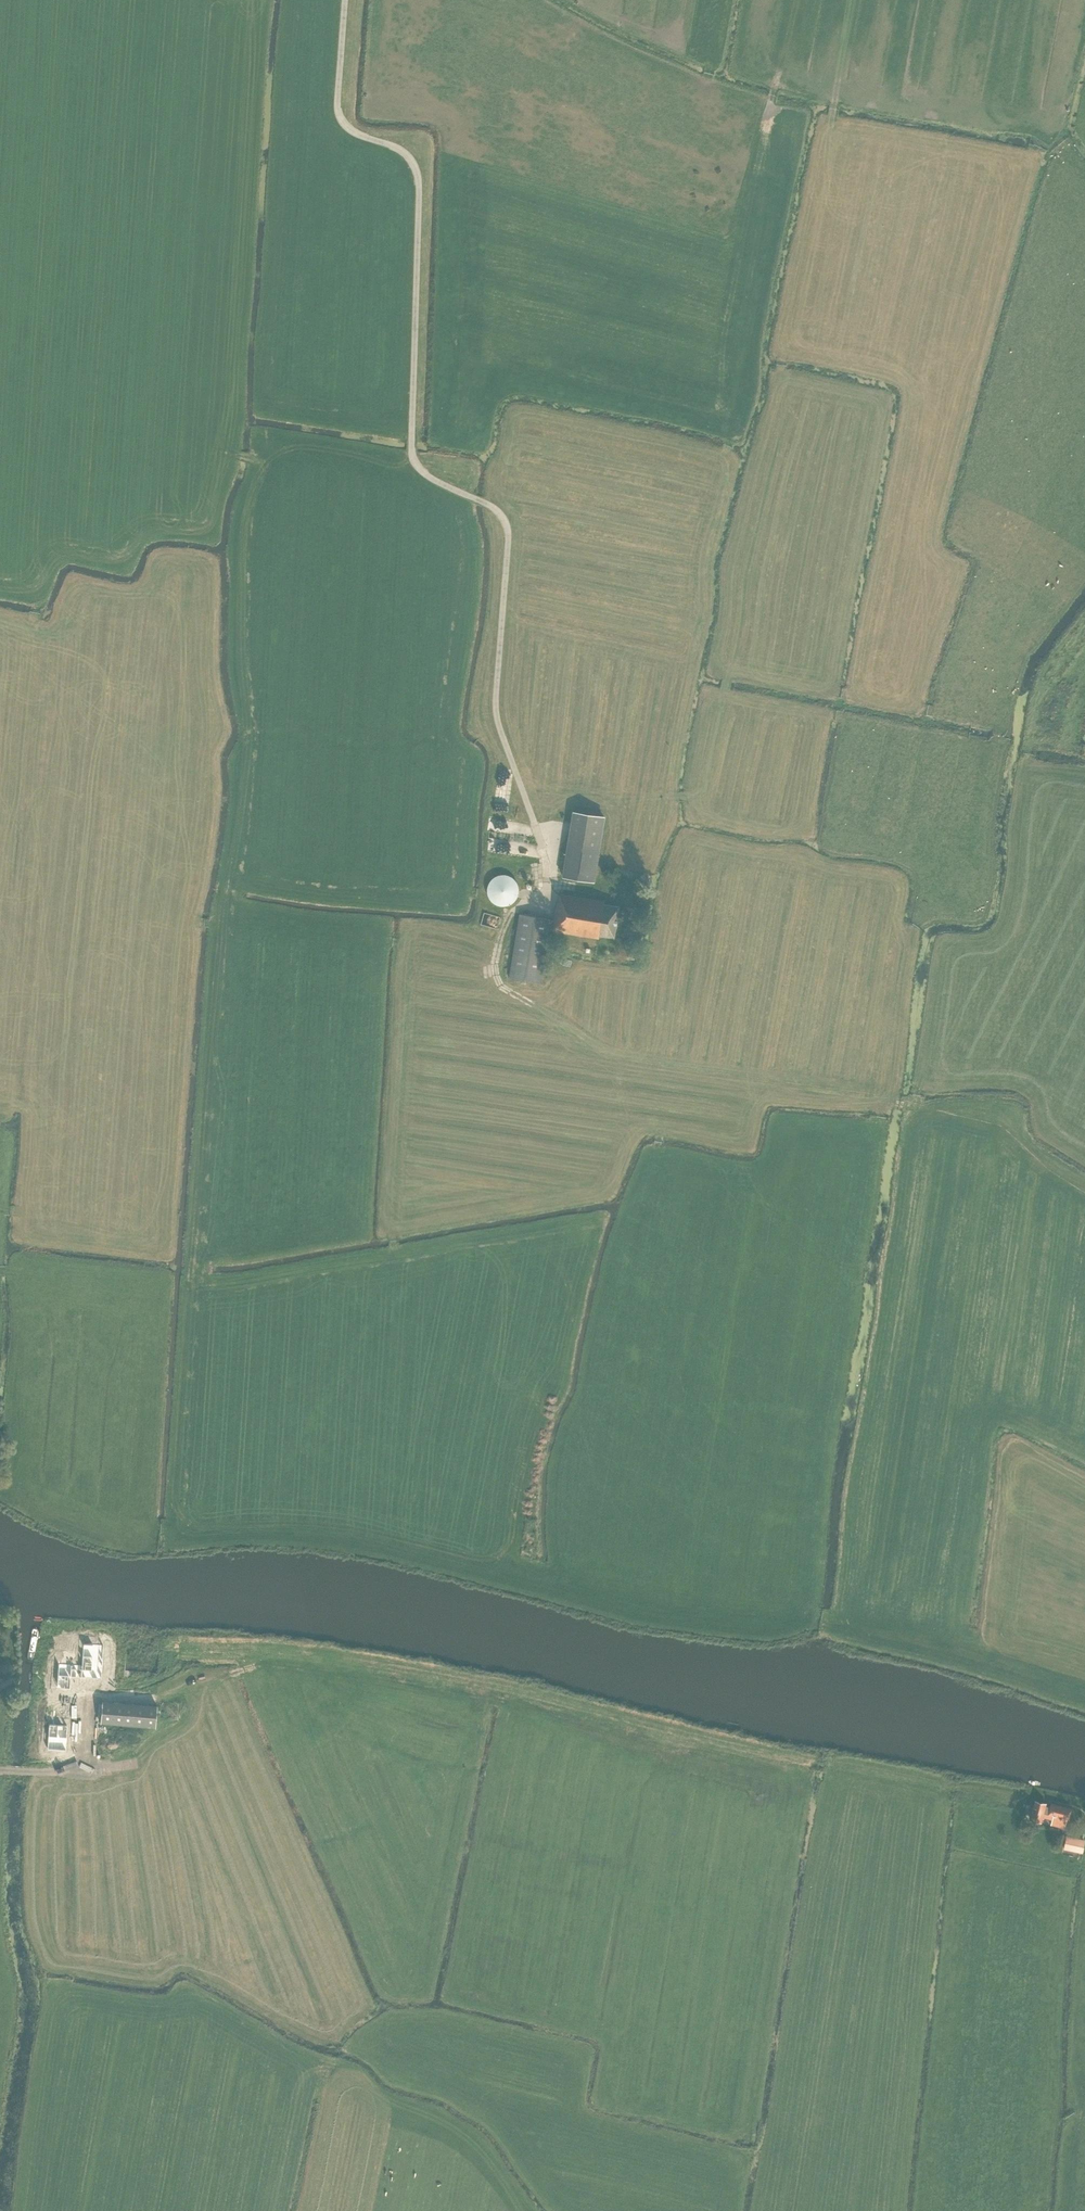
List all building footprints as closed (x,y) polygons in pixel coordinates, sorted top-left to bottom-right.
[(562,877),(595,882),(605,816),(572,811),(562,877)] [(504,875),(502,875),(501,875),(500,875),(499,875),(497,876),(495,876),(494,877),(493,878),(492,879),(491,880),(490,880),(489,882),(489,883),(488,884),(488,885),(488,886),(487,887),(487,888),(487,890),(487,891),(487,892),(487,893),(487,894),(488,895),(489,897),(489,898),(490,899),(490,900),(491,901),(492,901),(492,902),(493,902),(494,903),(495,904),(496,905),(497,905),(498,905),(500,906),(501,906),(502,906),(503,906),(504,906),(505,906),(506,906),(507,905),(508,905),(509,905),(510,904),(511,904),(512,903),(513,903),(513,902),(514,902),(514,901),(515,900),(516,899),(516,898),(517,897),(518,896),(518,895),(518,894),(518,893),(518,892),(519,891),(519,890),(518,889),(518,888),(518,887),(518,886),(517,885),(517,883),(516,882),(516,881),(515,880),(514,879),(513,878),(512,877),(511,877),(510,876),(509,876),(508,876),(508,875),(507,875),(506,875),(505,875),(504,875)] [(554,920),(550,919),(520,913),(509,978),(539,982),(548,928),(553,929),(553,930),(598,937),(599,934),(614,937),(616,925),(617,917),(619,906),(604,904),(605,901),(560,894),(559,902),(557,902),(554,920)] [(60,1676),(59,1689),(60,1689),(60,1687),(72,1688),(72,1690),(73,1690),(74,1677),(104,1679),(104,1681),(105,1681),(109,1643),(108,1643),(108,1645),(89,1644),(89,1641),(87,1641),(85,1665),(63,1663),(63,1660),(62,1660),(61,1665),(60,1676)] [(156,1706),(101,1702),(100,1724),(154,1728),(156,1706)] [(50,1723),(48,1751),(49,1751),(49,1750),(67,1752),(70,1725),(69,1725),(68,1726),(51,1724),(51,1723),(50,1723)] [(1029,1819),(1041,1822),(1046,1803),(1034,1800),(1029,1819)] [(1066,1819),(1068,1819),(1071,1808),(1047,1802),(1044,1813),(1053,1815),(1051,1824),(1064,1827),(1066,1819)] [(1066,1835),(1063,1849),(1083,1853),(1084,1842),(1084,1839),(1066,1835)]
